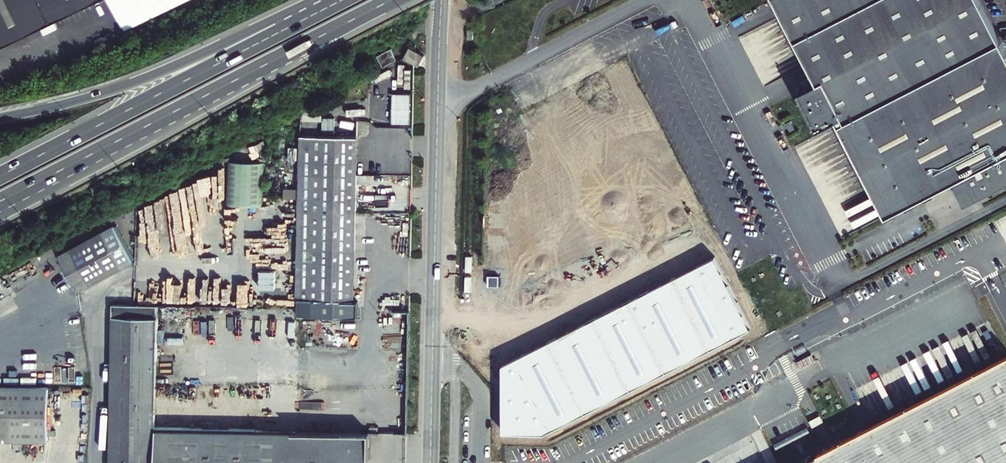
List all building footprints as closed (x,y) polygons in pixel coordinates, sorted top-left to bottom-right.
[(104,0),(0,0),(0,48),(104,0)] [(122,19),(163,0),(112,0),(122,19)] [(815,76),(796,86),(820,132),(839,123),(888,217),(947,187),(959,210),(1005,186),(1005,50),(980,0),(776,0),(815,76)] [(404,58),(419,67),(424,57),(409,49),(404,58)] [(410,124),(411,93),(392,93),(391,123),(410,124)] [(322,131),(347,131),(346,116),(311,117),(311,112),(304,112),(304,120),(322,120),(322,131)] [(357,121),(357,131),(367,132),(368,121),(357,121)] [(370,133),(304,131),(298,294),(364,296),(370,133)] [(228,161),(227,205),(262,206),(263,162),(228,161)] [(106,227),(61,251),(78,284),(123,260),(106,227)] [(138,293),(138,302),(175,300),(174,294),(180,293),(181,301),(197,300),(197,290),(200,290),(199,281),(192,282),(191,280),(143,282),(144,293),(138,293)] [(108,462),(369,462),(370,432),(156,429),(158,305),(111,304),(108,462)] [(333,346),(374,347),(375,316),(334,315),(333,346)] [(780,333),(752,347),(755,352),(782,338),(780,333)] [(810,355),(796,362),(799,368),(813,361),(810,355)] [(1001,363),(993,362),(879,420),(878,427),(806,462),(1005,462),(1005,363),(1001,363)] [(0,386),(0,438),(47,439),(48,386),(0,386)] [(819,415),(812,419),(815,425),(822,421),(819,415)] [(845,423),(829,431),(831,435),(847,426),(845,423)]
